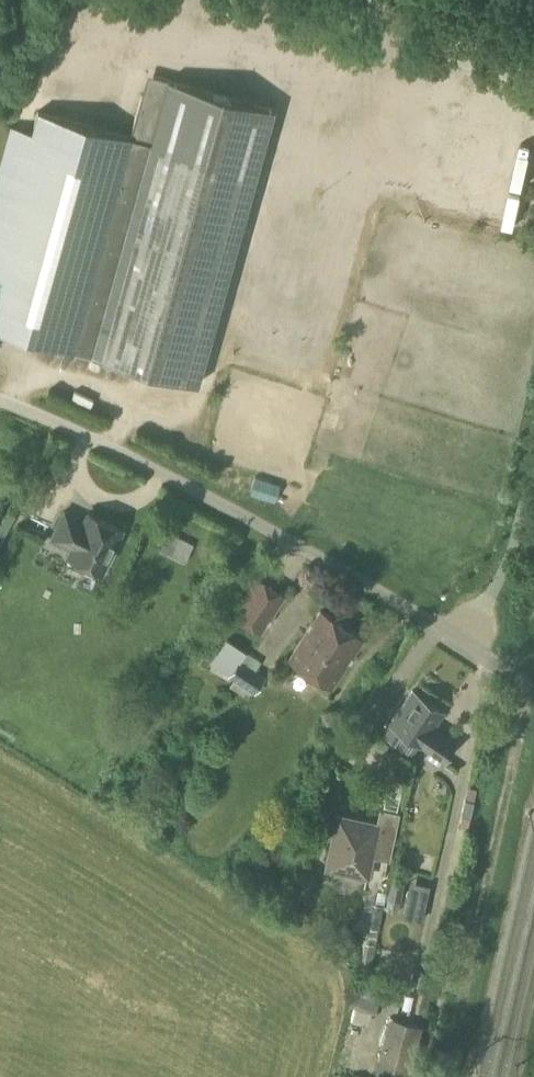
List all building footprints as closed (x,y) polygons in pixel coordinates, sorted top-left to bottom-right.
[(0,169),(0,329),(197,385),(275,109),(156,75),(150,96),(144,95),(132,136),(40,110),(34,131),(12,125),(0,169)] [(67,556),(104,573),(126,527),(88,510),(84,518),(64,509),(50,539),(70,548),(67,556)] [(232,615),(260,633),(284,596),(257,578),(232,615)] [(288,661),(331,689),(363,640),(320,612),(288,661)] [(231,675),(255,691),(263,679),(240,663),(231,675)] [(382,736),(393,742),(399,733),(443,762),(456,743),(435,729),(445,713),(412,691),(382,736)] [(462,814),(462,815),(470,817),(470,815),(474,801),(465,799),(462,814)] [(326,868),(370,878),(374,857),(388,860),(397,813),(381,809),(378,823),(338,814),(326,868)] [(391,881),(389,897),(401,900),(404,883),(391,881)] [(373,904),(368,928),(379,930),(383,906),(373,904)] [(341,951),(356,952),(356,937),(341,937),(341,951)] [(366,943),(362,967),(372,968),(376,945),(366,943)] [(358,980),(353,999),(379,1007),(385,987),(358,980)] [(407,1068),(410,1069),(422,1025),(390,1016),(378,1059),(380,1060),(377,1075),(385,1076),(405,1076),(407,1068)] [(383,1036),(386,1020),(369,1017),(366,1033),(383,1036)]
